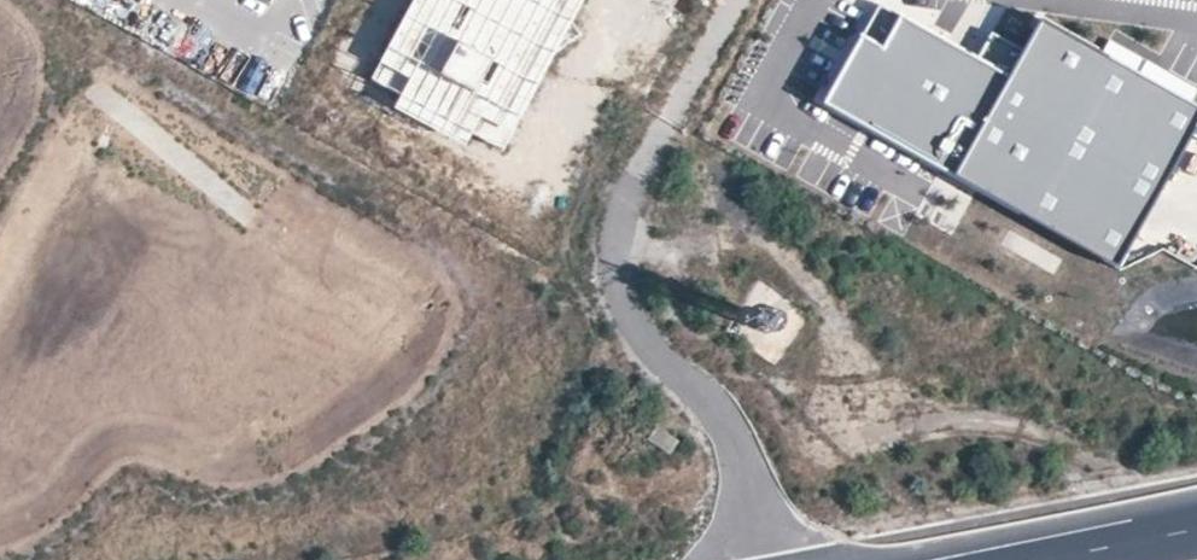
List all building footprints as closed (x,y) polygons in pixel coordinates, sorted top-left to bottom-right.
[(382,82),(502,145),(579,0),(426,0),(382,82)] [(876,0),(823,104),(1125,271),(1196,142),(1196,102),(1044,16),(1026,48),(989,30),(978,55),(876,0)] [(674,453),(680,439),(659,429),(652,442),(674,453)]
